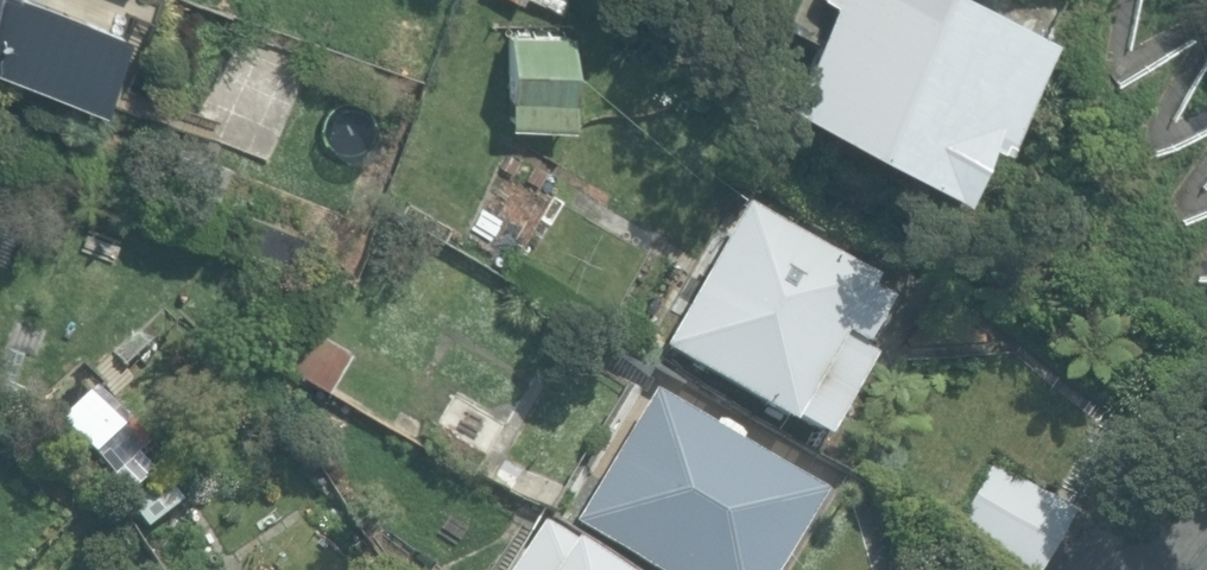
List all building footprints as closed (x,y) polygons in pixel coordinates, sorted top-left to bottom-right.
[(119,23),(127,0),(48,0),(119,23)] [(833,2),(782,99),(951,187),(978,134),(995,142),(1049,38),(976,0),(828,0),(833,2)] [(506,126),(569,126),(570,37),(506,37),(506,126)] [(792,421),(823,439),(869,359),(858,352),(886,303),(866,291),(873,279),(739,202),(656,348),(790,424),(792,421)] [(329,386),(350,349),(307,326),(286,362),(329,386)] [(651,569),(772,569),(818,493),(652,392),(573,523),(651,569)] [(433,426),(483,456),(503,423),(453,393),(433,426)] [(1009,569),(1037,569),(1073,509),(995,462),(951,535),(1009,569)] [(566,544),(563,548),(544,535),(520,569),(605,569),(566,544)]
